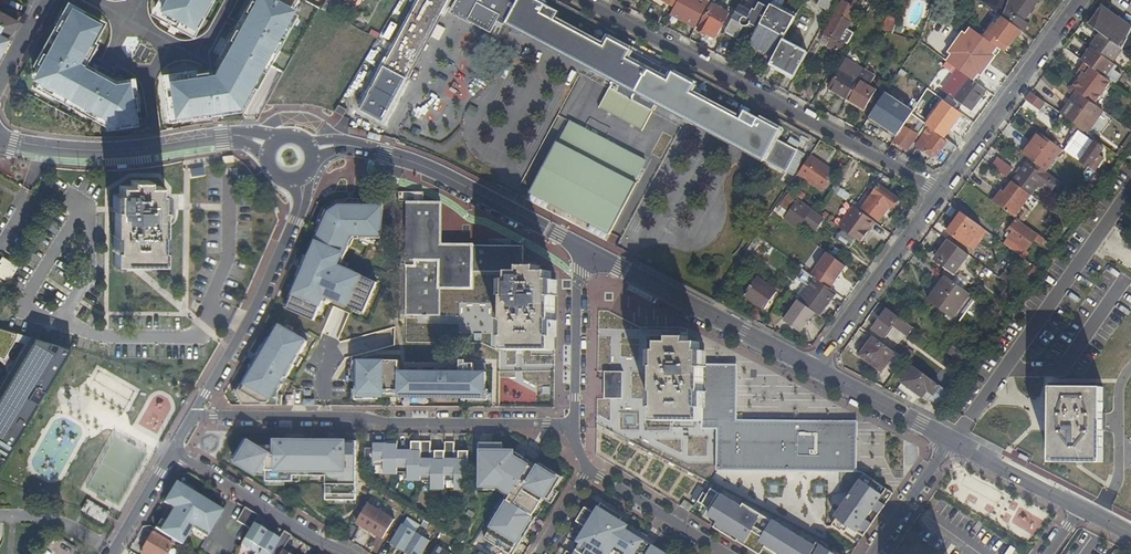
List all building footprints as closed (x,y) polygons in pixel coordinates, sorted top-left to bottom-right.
[(150,5),(191,27),(204,0),(152,0),(150,5)] [(221,43),(208,65),(167,68),(172,112),(236,103),(291,0),(243,0),(221,43)] [(333,3),(327,0),(322,9),(329,12),(333,3)] [(363,109),(362,109),(361,110),(385,123),(386,121),(385,121),(407,79),(409,80),(410,79),(407,78),(418,57),(421,59),(421,58),(419,57),(430,36),(432,37),(430,35),(441,15),(444,16),(444,15),(442,14),(450,0),(421,0),(363,109)] [(787,172),(798,150),(799,149),(798,149),(797,149),(776,138),(781,128),(780,128),(780,129),(758,117),(754,126),(740,118),(691,92),(695,84),(674,72),(673,71),(672,72),(632,50),(632,49),(631,49),(630,49),(609,38),(604,46),(554,19),(541,12),(546,4),(539,0),(465,0),(507,22),(506,23),(614,80),(610,89),(630,100),(653,112),(657,104),(764,160),(765,160),(786,171),(785,171),(786,172),(787,172)] [(676,7),(677,7),(692,15),(700,0),(680,0),(676,7)] [(759,28),(773,3),(766,0),(756,0),(750,11),(740,5),(726,32),(738,38),(744,27),(746,27),(747,27),(749,26),(750,26),(751,25),(752,24),(759,28)] [(819,5),(830,11),(833,5),(834,5),(837,0),(821,0),(819,5)] [(862,0),(855,0),(853,5),(852,7),(850,6),(851,4),(843,0),(835,14),(824,34),(832,38),(833,39),(829,47),(838,52),(840,48),(842,49),(846,43),(841,40),(851,23),(853,24),(862,11),(860,10),(862,0)] [(981,1),(1003,17),(1009,0),(982,0),(981,1)] [(1003,17),(1004,17),(1022,30),(1023,31),(1029,23),(1025,20),(1038,3),(1034,0),(1009,0),(1003,17)] [(99,22),(64,4),(24,82),(101,121),(142,116),(137,71),(109,73),(79,58),(99,22)] [(558,11),(546,4),(541,12),(554,19),(558,11)] [(699,29),(708,34),(710,29),(718,34),(730,12),(713,4),(699,29)] [(792,37),(804,17),(778,4),(753,43),(779,62),(792,37)] [(677,7),(672,17),(688,25),(693,16),(692,15),(677,7)] [(1091,26),(1101,33),(1116,44),(1121,48),(1130,28),(1103,9),(1091,26)] [(16,19),(0,11),(0,55),(11,35),(9,34),(16,19)] [(1009,47),(1022,30),(1004,17),(999,24),(996,22),(984,38),(990,42),(1003,52),(1007,46),(1009,47)] [(1032,25),(1029,23),(1023,31),(1026,33),(1032,25)] [(716,38),(718,34),(710,29),(708,34),(716,38)] [(1092,47),(1082,60),(1086,64),(1105,78),(1115,64),(1114,64),(1124,50),(1121,48),(1116,44),(1101,33),(1091,47),(1092,47)] [(779,62),(803,75),(816,50),(792,37),(779,62)] [(1005,63),(1010,57),(1003,52),(990,42),(985,48),(992,54),(1005,63)] [(986,90),(1004,65),(991,56),(985,63),(986,64),(982,69),(985,72),(983,75),(981,74),(979,78),(976,82),(986,90)] [(1085,73),(1074,89),(1077,91),(1081,94),(1095,104),(1111,82),(1107,79),(1105,78),(1086,64),(1081,71),(1085,73)] [(976,82),(979,78),(966,69),(963,73),(970,78),(976,82)] [(831,88),(848,98),(859,80),(841,71),(831,88)] [(966,84),(970,78),(963,73),(959,79),(966,84)] [(971,110),(986,90),(976,82),(970,78),(966,84),(955,99),(971,110)] [(876,91),(859,80),(848,98),(866,109),(876,91)] [(455,82),(451,90),(460,95),(465,86),(455,82)] [(1077,91),(1061,113),(1065,117),(1081,94),(1077,91)] [(1040,110),(1046,103),(1032,92),(1026,100),(1040,110)] [(1088,134),(1105,111),(1095,104),(1081,94),(1065,117),(1088,134)] [(882,126),(898,135),(904,126),(908,120),(912,114),(906,110),(904,112),(884,101),(880,109),(877,107),(868,121),(880,128),(882,126)] [(348,110),(340,105),(336,111),(344,116),(348,110)] [(754,126),(758,117),(744,110),(740,118),(754,126)] [(1122,124),(1130,130),(1130,121),(1127,118),(1122,124)] [(935,120),(930,127),(939,134),(948,141),(954,134),(935,120)] [(571,121),(559,143),(558,142),(558,141),(557,141),(530,193),(531,193),(532,192),(610,233),(610,234),(611,234),(638,183),(636,182),(636,183),(635,183),(646,160),(571,121)] [(925,133),(928,125),(919,122),(916,130),(925,133)] [(894,144),(908,151),(916,146),(924,135),(904,126),(894,144)] [(945,146),(947,142),(938,136),(939,134),(930,127),(924,135),(916,146),(925,152),(926,151),(933,156),(937,155),(945,146)] [(1040,132),(1038,131),(1028,145),(1030,147),(1040,132)] [(1063,149),(1040,132),(1030,147),(1028,145),(1022,153),(1036,164),(1046,171),(1063,149)] [(947,142),(948,141),(939,134),(938,136),(947,142)] [(1117,154),(1122,158),(1130,146),(1130,134),(1117,154)] [(948,141),(947,142),(945,146),(954,152),(957,148),(948,141)] [(1083,146),(1075,157),(1089,168),(1098,174),(1107,181),(1110,175),(1100,168),(1104,161),(1098,157),(1104,149),(1095,142),(1089,150),(1083,146)] [(805,154),(798,150),(787,172),(794,175),(805,154)] [(827,168),(810,156),(799,173),(824,189),(830,180),(823,175),(827,168)] [(998,158),(993,166),(1003,174),(1009,166),(998,158)] [(1050,192),(1059,181),(1046,171),(1036,164),(1034,167),(1028,163),(1014,182),(1032,194),(1040,184),(1050,192)] [(827,168),(823,175),(830,180),(834,172),(827,168)] [(1107,181),(1098,174),(1088,187),(1097,194),(1107,181)] [(116,195),(115,219),(116,240),(115,264),(162,265),(163,249),(164,196),(159,196),(159,187),(148,187),(148,182),(132,182),(132,187),(120,186),(120,195),(116,195)] [(1003,191),(995,202),(1015,217),(1032,194),(1014,182),(1006,193),(1003,191)] [(899,198),(880,184),(863,207),(880,219),(890,206),(891,208),(899,198)] [(844,204),(850,193),(838,186),(831,197),(844,204)] [(780,206),(790,213),(798,202),(788,194),(780,206)] [(786,218),(798,227),(803,221),(816,230),(824,220),(810,210),(798,202),(790,213),(786,218)] [(291,310),(318,321),(327,301),(329,295),(335,297),(343,300),(342,302),(368,313),(381,282),(356,272),(355,274),(343,269),(352,246),(350,245),(355,235),(370,235),(370,238),(385,239),(385,207),(364,207),(364,203),(355,203),(355,208),(350,208),(350,203),(340,203),(329,210),(316,240),(319,242),(313,258),(309,257),(306,264),(311,266),(309,270),(304,268),(296,288),(300,290),(291,310)] [(406,203),(406,231),(406,239),(404,316),(422,316),(422,319),(425,319),(425,316),(438,316),(439,288),(470,288),(470,271),(470,260),(440,259),(440,245),(440,203),(430,203),(425,203),(406,203)] [(957,220),(963,213),(951,204),(945,212),(954,218),(957,220)] [(859,208),(858,209),(877,222),(877,221),(859,208)] [(862,242),(877,222),(858,209),(843,229),(844,230),(857,239),(862,242)] [(968,246),(982,227),(963,213),(957,220),(949,231),(968,246)] [(957,220),(954,218),(946,229),(949,231),(957,220)] [(1006,244),(1023,257),(1036,239),(1055,253),(1059,248),(1019,219),(1009,232),(1013,234),(1010,238),(1006,244)] [(857,239),(844,230),(838,239),(851,248),(857,239)] [(952,280),(970,255),(949,240),(936,257),(946,264),(945,266),(947,267),(942,273),(946,276),(952,280)] [(478,271),(478,245),(440,245),(440,259),(470,260),(470,271),(478,271)] [(523,246),(478,245),(478,271),(510,272),(510,280),(505,280),(505,350),(553,351),(554,280),(550,280),(550,272),(538,272),(538,266),(522,266),(523,246)] [(18,268),(3,259),(0,264),(0,297),(18,268)] [(1036,266),(1024,283),(1029,288),(1042,270),(1036,266)] [(1004,270),(1000,277),(1016,289),(1021,283),(1004,270)] [(821,315),(837,293),(807,271),(801,280),(806,283),(796,297),(798,298),(816,311),(821,315)] [(946,276),(928,301),(953,319),(971,294),(952,280),(946,276)] [(757,277),(745,294),(765,309),(777,292),(757,277)] [(335,297),(329,295),(327,301),(332,303),(335,297)] [(801,331),(815,311),(799,299),(784,320),(801,331)] [(504,333),(505,318),(491,317),(491,305),(470,304),(470,320),(482,321),(481,332),(504,333)] [(884,336),(893,323),(897,318),(888,311),(874,329),(884,336)] [(903,330),(907,324),(898,317),(897,318),(893,323),(903,330)] [(245,405),(280,405),(280,391),(309,341),(278,323),(260,354),(259,353),(258,355),(263,358),(259,364),(255,361),(251,367),(252,368),(238,393),(245,405)] [(913,329),(907,324),(903,330),(899,336),(905,340),(913,329)] [(0,386),(0,468),(6,458),(72,349),(50,342),(30,336),(15,332),(0,327),(0,356),(13,363),(0,386)] [(717,468),(856,470),(856,422),(735,420),(736,364),(704,364),(704,349),(698,349),(698,341),(686,341),(686,336),(669,335),(669,340),(658,340),(658,348),(655,348),(655,419),(703,419),(707,419),(706,427),(718,427),(717,468)] [(886,367),(897,353),(893,350),(873,336),(860,355),(883,372),(886,367)] [(899,342),(893,350),(897,353),(905,359),(909,362),(915,354),(899,342)] [(953,346),(948,353),(962,363),(967,356),(953,346)] [(905,359),(897,353),(886,367),(895,373),(905,359)] [(258,355),(255,361),(259,364),(263,358),(258,355)] [(400,360),(353,359),(353,381),(357,381),(356,399),(379,399),(379,393),(390,393),(390,386),(398,386),(398,393),(467,394),(467,400),(489,400),(490,389),(487,389),(487,363),(475,363),(474,372),(466,372),(400,371),(400,360)] [(466,363),(466,372),(474,372),(475,363),(467,363),(466,363)] [(931,399),(945,409),(955,395),(915,366),(902,383),(921,396),(930,401),(931,399)] [(605,372),(605,398),(624,398),(623,371),(605,372)] [(1051,430),(1051,463),(1103,463),(1103,432),(1104,414),(1104,387),(1052,386),(1052,398),(1051,430)] [(356,501),(356,441),(274,441),(274,446),(256,446),(246,439),(233,460),(256,474),(258,471),(266,471),(266,482),(283,482),(293,482),(293,476),(299,476),(319,476),(325,476),(325,482),(325,500),(334,500),(356,501)] [(454,490),(468,490),(468,451),(459,451),(459,460),(454,460),(454,442),(445,442),(445,451),(435,451),(435,460),(430,460),(431,442),(411,442),(411,451),(397,451),(397,442),(388,442),(388,444),(373,444),(373,449),(365,448),(364,464),(373,464),(373,466),(383,466),(383,475),(397,475),(397,473),(407,473),(407,481),(431,481),(431,489),(444,489),(444,481),(455,481),(454,490)] [(509,553),(514,553),(536,518),(533,516),(545,497),(549,500),(563,477),(540,463),(539,466),(514,451),(502,451),(502,443),(478,443),(478,486),(498,487),(512,494),(484,539),(509,553)] [(864,474),(834,517),(837,519),(832,526),(844,534),(849,527),(863,537),(894,493),(864,474)] [(160,520),(155,529),(182,545),(192,528),(207,537),(223,511),(176,482),(164,502),(174,508),(165,522),(160,520)] [(835,551),(834,553),(817,542),(815,546),(773,520),(771,523),(765,519),(767,517),(744,503),(742,506),(722,493),(721,494),(711,488),(707,494),(704,491),(697,502),(711,510),(708,515),(714,519),(718,521),(714,527),(757,553),(760,553),(762,552),(766,545),(780,553),(839,553),(835,551)] [(684,500),(681,505),(690,510),(693,506),(684,500)] [(88,501),(82,510),(104,523),(109,513),(88,501)] [(369,503),(357,522),(383,539),(395,519),(369,503)] [(653,546),(656,542),(621,520),(623,517),(600,503),(594,513),(585,507),(576,521),(586,527),(577,541),(580,543),(574,553),(611,553),(616,546),(629,553),(667,553),(653,546)] [(259,516),(245,507),(236,521),(250,530),(259,516)] [(391,543),(408,553),(422,553),(430,541),(403,524),(391,543)] [(282,550),(291,536),(284,531),(275,545),(250,530),(241,543),(259,553),(289,553),(282,550)] [(145,553),(166,553),(173,543),(153,532),(141,552),(145,553)] [(432,553),(451,553),(437,545),(432,553)] [(766,553),(780,553),(766,545),(762,552),(766,553)]
